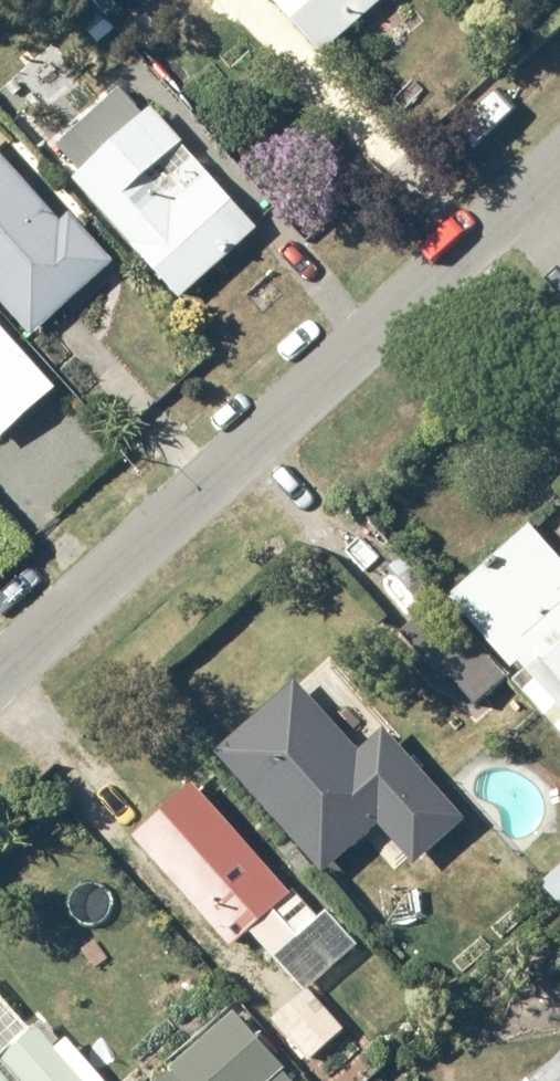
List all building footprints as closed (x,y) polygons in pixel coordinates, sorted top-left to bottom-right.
[(326,58),(386,0),(269,0),(326,58)] [(256,226),(124,80),(46,152),(178,297),(256,226)] [(371,167),(342,138),(309,171),(338,200),(371,167)] [(0,155),(0,294),(37,336),(121,263),(77,212),(57,220),(0,155)] [(0,318),(0,432),(57,382),(0,318)] [(530,521),(448,596),(518,673),(521,666),(559,708),(559,553),(530,521)] [(448,589),(400,629),(446,683),(453,682),(476,709),(518,673),(448,596),(448,589)] [(297,677),(213,749),(321,874),(382,821),(407,850),(421,844),(461,889),(494,860),(393,742),(370,761),(297,677)] [(195,768),(122,833),(233,958),(256,938),(299,986),(349,941),(195,768)] [(276,1016),(313,1060),(348,1032),(310,987),(276,1016)] [(41,1015),(0,1054),(0,1074),(7,1080),(103,1080),(41,1015)] [(160,1080),(282,1080),(287,1077),(239,1017),(160,1080)] [(535,1066),(518,1080),(548,1080),(535,1066)]
